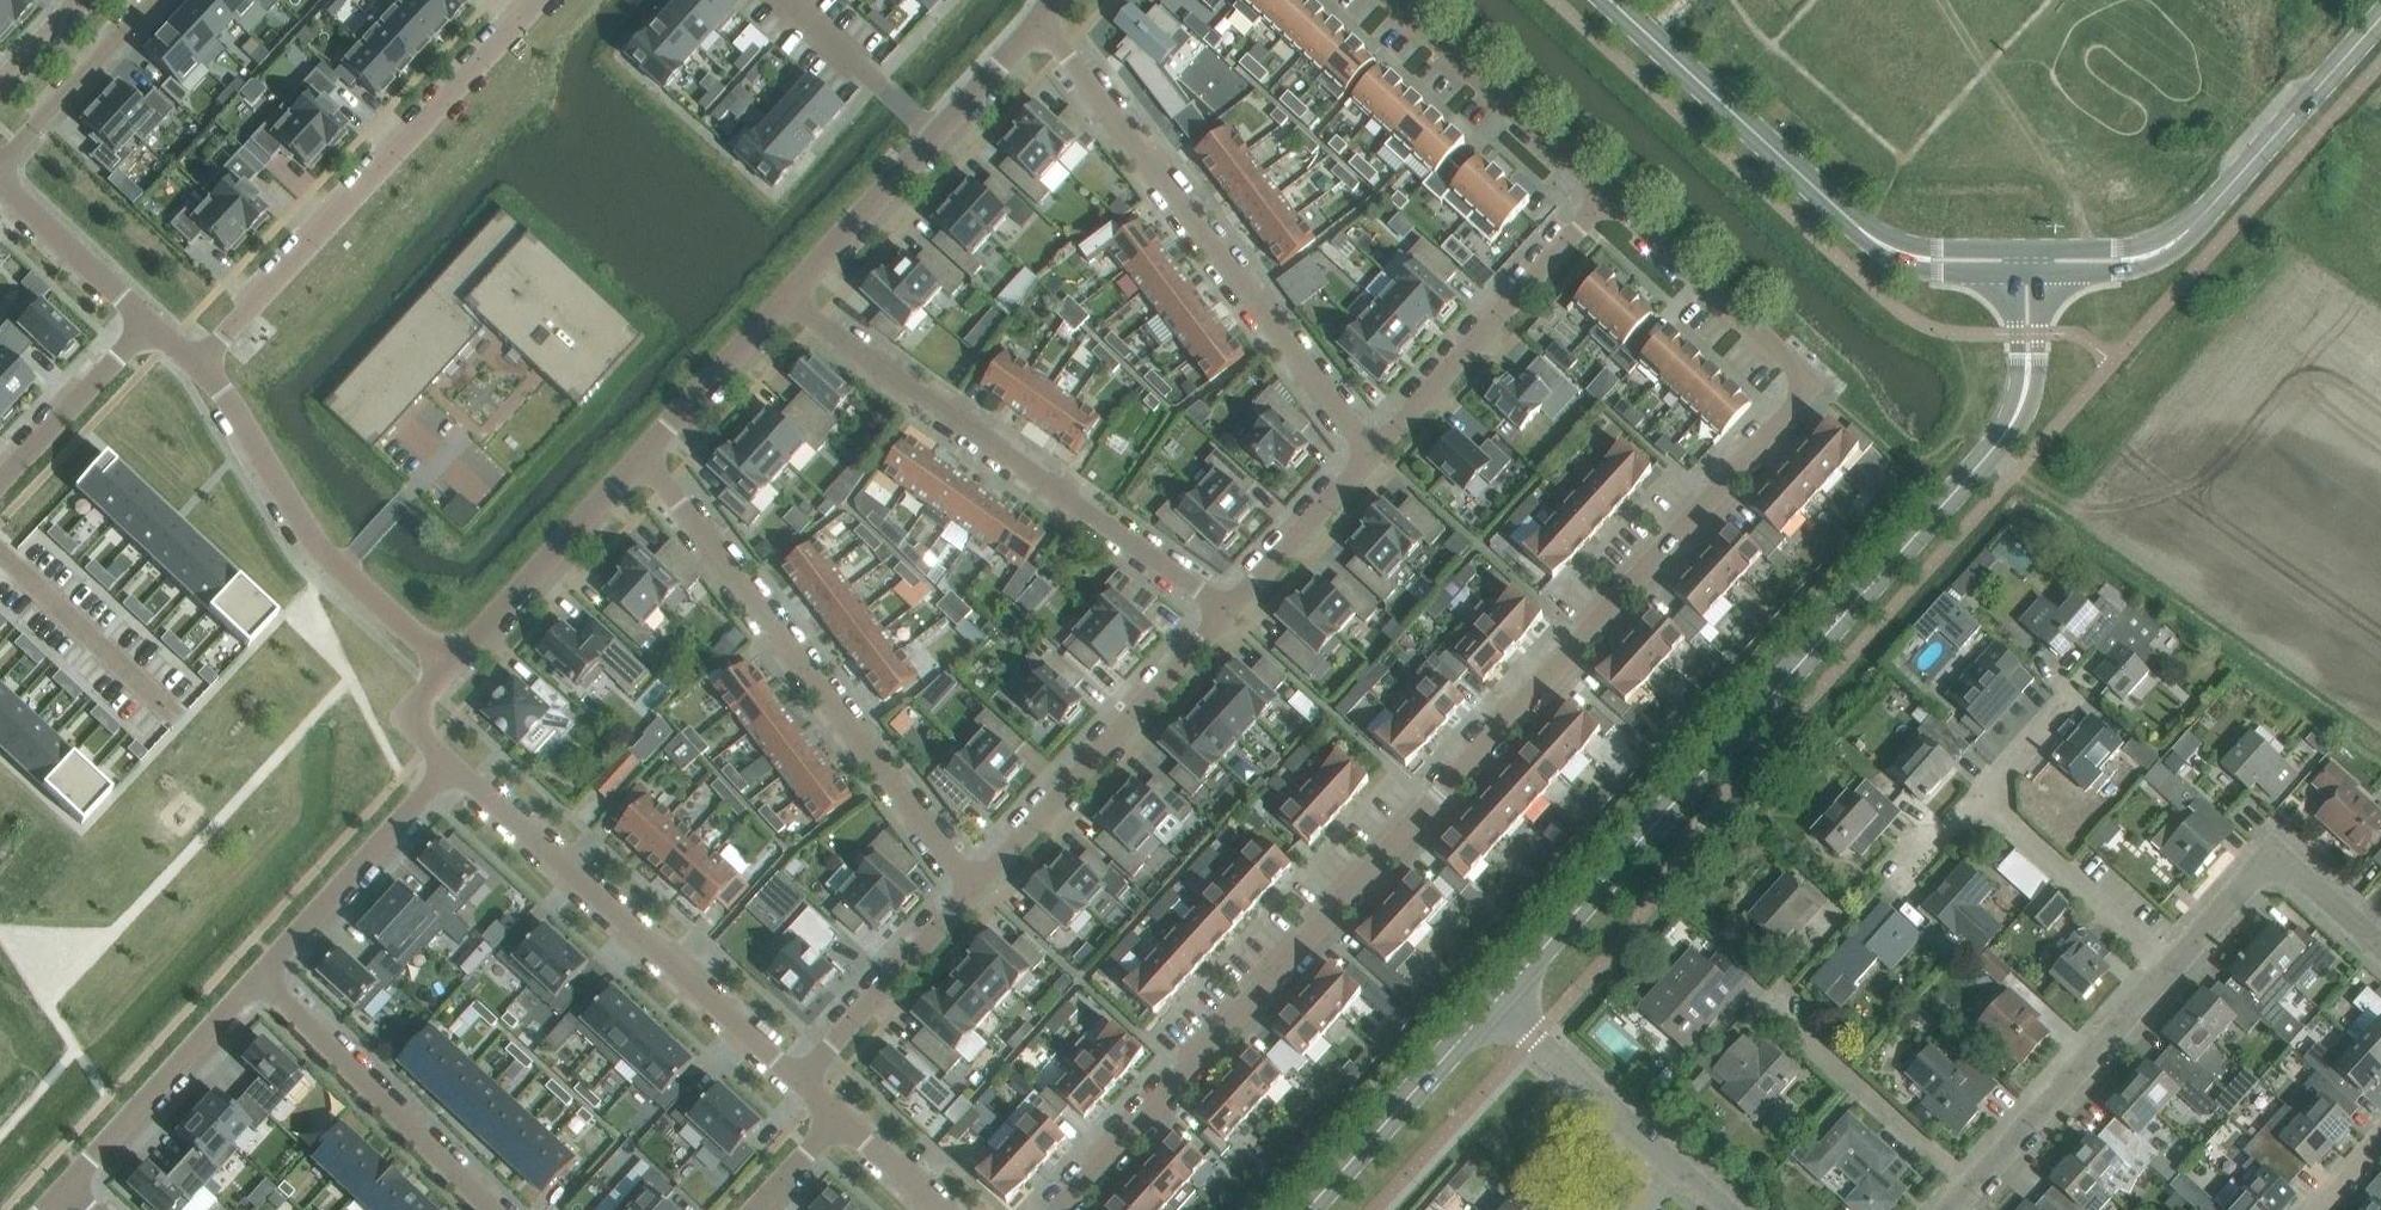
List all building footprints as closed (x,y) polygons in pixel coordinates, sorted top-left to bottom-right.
[(16,23),(20,19),(22,21),(34,9),(31,7),(36,2),(34,0),(0,0),(0,8),(16,23)] [(211,0),(192,0),(183,10),(214,40),(232,21),(233,20),(211,0)] [(257,2),(259,0),(211,0),(233,20),(232,21),(236,25),(257,2)] [(347,0),(331,0),(330,0),(339,9),(347,0)] [(396,7),(431,40),(448,22),(449,23),(450,22),(426,0),(403,0),(396,7)] [(450,22),(468,3),(465,0),(426,0),(450,22)] [(684,0),(682,0),(665,18),(699,49),(715,30),(716,29),(684,0)] [(724,0),(684,0),(716,29),(715,30),(720,34),(739,13),(724,0)] [(931,12),(942,0),(918,0),(931,12)] [(1214,13),(1225,0),(1200,0),(1214,13)] [(1280,0),(1241,0),(1234,8),(1255,27),(1263,19),(1280,0)] [(1314,4),(1310,0),(1280,0),(1263,19),(1283,38),(1314,4)] [(1303,56),(1334,22),(1314,4),(1283,38),(1303,56)] [(1181,30),(1182,29),(1157,6),(1146,18),(1132,5),(1114,24),(1128,37),(1117,49),(1120,52),(1116,57),(1124,65),(1127,62),(1172,120),(1189,108),(1156,65),(1157,63),(1160,66),(1178,47),(1171,40),(1181,30)] [(431,40),(396,7),(379,25),(378,26),(413,59),(431,40)] [(0,8),(0,40),(2,41),(13,29),(11,26),(14,23),(15,24),(16,23),(0,8)] [(869,17),(879,26),(886,19),(875,9),(869,17)] [(196,60),(196,59),(214,40),(183,10),(164,30),(196,60)] [(378,26),(379,25),(370,17),(351,37),(360,45),(395,78),(413,59),(378,26)] [(699,49),(665,18),(649,36),(648,37),(682,68),(682,67),(699,49)] [(897,29),(886,19),(879,26),(890,36),(897,29)] [(1324,75),(1355,41),(1334,22),(1303,56),(1324,75)] [(1205,25),(1197,34),(1204,41),(1212,31),(1205,25)] [(316,37),(305,27),(296,37),(306,47),(316,37)] [(200,63),(196,59),(196,60),(164,30),(144,52),(179,85),(200,63)] [(1204,41),(1214,51),(1223,41),(1212,31),(1204,41)] [(648,37),(649,36),(648,35),(629,56),(639,66),(638,67),(646,74),(647,73),(665,89),(684,68),(682,67),(682,68),(648,37)] [(1376,60),(1355,41),(1324,75),(1343,93),(1337,99),(1339,101),(1376,60)] [(754,42),(744,53),(752,60),(761,49),(754,42)] [(360,45),(342,64),(377,97),(395,78),(360,45)] [(260,66),(270,55),(262,47),(251,58),(260,66)] [(742,70),(752,60),(744,53),(735,64),(742,70)] [(767,54),(757,65),(764,71),(774,60),(767,54)] [(1239,64),(1250,74),(1258,64),(1248,55),(1239,64)] [(1269,74),(1258,64),(1250,74),(1260,83),(1269,74)] [(754,82),(764,71),(757,65),(747,75),(754,82)] [(1372,119),(1403,85),(1382,66),(1345,106),(1347,108),(1353,101),(1372,119)] [(316,69),(282,105),(327,147),(331,143),(334,145),(345,133),(343,130),(347,125),(333,112),(337,108),(327,99),(337,89),(316,69)] [(783,91),(791,99),(792,98),(826,128),(844,108),(802,70),(783,91)] [(238,78),(227,89),(235,97),(246,86),(238,78)] [(719,80),(710,91),(717,98),(727,87),(719,80)] [(102,98),(99,102),(134,134),(134,135),(142,144),(174,109),(153,89),(144,100),(134,91),(130,94),(118,82),(114,86),(111,84),(100,96),(102,98)] [(1393,138),(1424,104),(1403,85),(1372,119),(1393,138)] [(225,108),(235,97),(227,89),(217,100),(225,108)] [(707,108),(717,98),(710,91),(700,102),(707,108)] [(732,92),(722,103),(729,109),(739,99),(732,92)] [(1280,101),(1290,111),(1299,101),(1289,92),(1280,101)] [(792,98),(791,99),(775,117),(809,148),(826,128),(792,98)] [(1310,111),(1299,101),(1290,111),(1301,120),(1310,111)] [(134,135),(134,134),(99,102),(96,105),(94,102),(82,115),(85,117),(81,121),(94,133),(91,137),(100,146),(91,156),(112,176),(133,154),(125,145),(134,135)] [(720,120),(729,109),(722,103),(712,113),(720,120)] [(1097,139),(1071,106),(1057,122),(1036,103),(1033,107),(1029,103),(1016,117),(1020,121),(1016,124),(1020,128),(1020,127),(1058,161),(1076,142),(1086,151),(1097,139)] [(1405,165),(1413,156),(1444,122),(1424,104),(1393,138),(1385,146),(1405,165)] [(327,147),(282,105),(249,140),(270,160),(280,150),(290,159),(293,155),(306,167),(311,162),(313,165),(325,152),(322,150),(325,146),(326,147),(327,147)] [(1281,126),(1289,118),(1278,109),(1271,116),(1281,126)] [(809,148),(775,117),(758,136),(791,167),(792,166),(809,148)] [(1465,142),(1444,122),(1413,156),(1433,174),(1434,176),(1449,159),(1465,142)] [(1040,181),(1058,161),(1020,127),(1020,128),(1001,148),(1011,157),(1000,169),(1039,205),(1051,192),(1040,181)] [(1214,176),(1248,151),(1230,127),(1196,153),(1214,176)] [(1291,135),(1302,145),(1309,137),(1298,127),(1291,135)] [(758,136),(757,134),(738,155),(756,172),(755,173),(763,179),(764,178),(774,188),(793,167),(792,166),(791,167),(758,136)] [(1329,146),(1339,155),(1348,146),(1337,136),(1329,146)] [(1320,147),(1309,137),(1302,145),(1312,155),(1320,147)] [(1230,198),(1264,172),(1248,151),(1214,176),(1230,198)] [(202,190),(211,199),(211,198),(247,232),(251,228),(254,230),(266,218),(263,215),(268,210),(254,197),(257,193),(247,184),(257,174),(236,154),(202,190)] [(1349,164),(1360,174),(1368,164),(1358,155),(1349,164)] [(1466,221),(1505,178),(1481,156),(1465,174),(1449,159),(1434,176),(1433,174),(1423,185),(1441,202),(1443,200),(1466,221)] [(1350,174),(1339,164),(1332,172),(1342,182),(1350,174)] [(1379,174),(1368,164),(1360,174),(1370,183),(1379,174)] [(1247,220),(1281,194),(1264,172),(1230,198),(1247,220)] [(1360,184),(1350,174),(1342,182),(1353,192),(1360,184)] [(973,179),(953,200),(991,235),(1010,214),(1024,227),(1035,215),(993,176),(982,188),(973,179)] [(1326,176),(1315,185),(1324,195),(1335,187),(1326,176)] [(1530,201),(1505,178),(1466,221),(1491,243),(1530,201)] [(1390,201),(1401,211),(1409,202),(1399,192),(1390,201)] [(1263,241),(1297,216),(1281,194),(1247,220),(1263,241)] [(211,198),(211,199),(199,211),(191,202),(169,225),(190,245),(200,235),(210,244),(213,240),(226,252),(231,247),(233,250),(245,237),(242,235),(246,231),(247,233),(247,232),(211,198)] [(1120,198),(1110,209),(1121,219),(1133,210),(1120,198)] [(973,255),(991,235),(953,200),(934,221),(944,230),(933,242),(972,278),(984,265),(973,255)] [(324,406),(373,450),(484,329),(465,311),(469,307),(580,409),(645,338),(504,209),(324,406)] [(1399,213),(1389,224),(1405,239),(1415,227),(1399,213)] [(1315,239),(1297,216),(1263,241),(1281,265),(1315,239)] [(1160,245),(1142,221),(1120,238),(1111,227),(1080,250),(1090,263),(1110,249),(1126,271),(1160,245)] [(1342,232),(1332,243),(1339,250),(1349,239),(1342,232)] [(1453,236),(1442,248),(1463,268),(1474,256),(1453,236)] [(1414,262),(1396,282),(1434,317),(1433,318),(1436,321),(1440,317),(1444,320),(1457,306),(1453,303),(1456,299),(1443,287),(1458,271),(1423,239),(1407,256),(1414,262)] [(1143,292),(1177,266),(1160,245),(1126,271),(1143,292)] [(905,252),(887,273),(886,274),(924,308),(942,288),(952,297),(964,284),(926,249),(915,261),(905,252)] [(1298,266),(1308,279),(1320,270),(1310,257),(1298,266)] [(1025,266),(993,300),(1008,314),(1040,280),(1025,266)] [(1159,314),(1193,288),(1177,266),(1143,292),(1159,314)] [(1598,325),(1629,291),(1604,269),(1573,303),(1598,325)] [(886,274),(887,273),(883,270),(880,274),(876,270),(863,284),(867,288),(863,292),(884,310),(870,325),(896,343),(908,330),(906,328),(924,308),(886,274)] [(1330,284),(1320,270),(1308,279),(1318,292),(1330,284)] [(32,273),(21,284),(32,294),(39,301),(50,290),(32,273)] [(1434,317),(1396,282),(1377,303),(1415,337),(1433,318),(1434,317)] [(1176,336),(1210,310),(1193,288),(1159,314),(1176,336)] [(1638,362),(1653,346),(1637,332),(1653,314),(1629,291),(1598,325),(1590,334),(1613,355),(1611,357),(1630,374),(1639,363),(1638,362)] [(0,329),(0,332),(1,331),(25,354),(35,343),(54,361),(64,350),(67,353),(75,345),(72,342),(77,336),(39,301),(32,294),(0,329)] [(1069,296),(1062,304),(1072,314),(1080,306),(1069,296)] [(1415,337),(1377,303),(1358,323),(1396,358),(1397,357),(1415,337)] [(1072,314),(1062,304),(1055,311),(1065,321),(1072,314)] [(1090,316),(1080,306),(1072,314),(1083,324),(1090,316)] [(1192,357),(1226,331),(1210,310),(1176,336),(1192,357)] [(1083,324),(1072,314),(1065,321),(1075,332),(1083,324)] [(1396,358),(1358,323),(1339,344),(1353,357),(1348,362),(1363,375),(1367,370),(1380,382),(1384,378),(1388,382),(1401,368),(1397,364),(1400,360),(1397,357),(1396,358)] [(1659,381),(1690,348),(1669,328),(1653,346),(1638,362),(1639,363),(1659,381)] [(0,333),(0,394),(12,405),(33,382),(14,364),(25,354),(1,331),(0,332),(0,333)] [(1244,355),(1226,331),(1192,357),(1210,381),(1244,355)] [(976,332),(965,344),(980,357),(991,344),(976,332)] [(1112,332),(1105,340),(1115,350),(1123,342),(1112,332)] [(1557,341),(1545,353),(1567,373),(1578,361),(1557,341)] [(1133,352),(1123,342),(1115,350),(1126,360),(1133,352)] [(1111,355),(1100,345),(1093,353),(1103,363),(1111,355)] [(1679,400),(1710,366),(1690,348),(1659,381),(1679,400)] [(1006,404),(1031,369),(1007,352),(982,387),(1006,404)] [(1121,365),(1111,355),(1103,363),(1113,373),(1121,365)] [(805,390),(791,406),(826,438),(826,437),(841,421),(834,414),(853,394),(812,356),(808,360),(805,356),(792,370),(796,374),(792,378),(805,390)] [(1521,431),(1566,382),(1567,381),(1541,357),(1540,358),(1542,359),(1517,386),(1507,376),(1486,398),(1521,431)] [(1700,419),(1731,385),(1710,366),(1679,400),(1700,419)] [(1029,420),(1053,385),(1031,369),(1006,404),(1029,420)] [(1607,370),(1588,392),(1602,405),(1622,383),(1607,370)] [(1152,371),(1145,378),(1155,388),(1162,381),(1152,371)] [(1192,380),(1182,387),(1190,397),(1199,390),(1192,380)] [(1173,391),(1162,381),(1155,388),(1165,398),(1173,391)] [(1051,436),(1075,401),(1053,385),(1029,420),(1051,436)] [(1752,404),(1731,385),(1700,419),(1721,438),(1752,404)] [(1276,460),(1287,470),(1292,464),(1295,468),(1308,454),(1304,450),(1309,445),(1299,436),(1311,424),(1271,387),(1256,403),(1261,419),(1264,422),(1251,437),(1251,438),(1243,446),(1268,469),(1276,460)] [(1,416),(4,419),(12,411),(9,408),(12,405),(0,394),(0,418),(1,416)] [(1154,412),(1161,404),(1151,394),(1144,402),(1154,412)] [(1623,400),(1615,409),(1625,419),(1634,409),(1623,400)] [(1100,418),(1075,401),(1051,436),(1075,453),(1100,418)] [(826,438),(791,406),(781,417),(771,408),(751,429),(789,464),(807,444),(817,453),(830,440),(826,437),(826,438)] [(1644,419),(1634,409),(1625,419),(1636,428),(1644,419)] [(1874,443),(1853,424),(1844,434),(1829,421),(1809,443),(1839,470),(1859,449),(1864,453),(1874,443)] [(1594,436),(1585,428),(1574,440),(1583,448),(1594,436)] [(789,464),(751,429),(733,449),(733,450),(770,484),(789,464)] [(1478,452),(1455,431),(1443,444),(1440,442),(1430,453),(1432,456),(1430,459),(1465,491),(1480,475),(1490,484),(1512,461),(1489,440),(1478,452)] [(868,437),(849,457),(863,470),(881,450),(868,437)] [(1664,437),(1655,446),(1666,456),(1669,453),(1674,447),(1664,437)] [(907,489),(932,455),(908,438),(883,472),(907,489)] [(1571,461),(1583,448),(1574,440),(1563,452),(1571,461)] [(1839,470),(1809,443),(1790,464),(1820,491),(1839,470)] [(1622,444),(1602,465),(1632,493),(1652,471),(1622,444)] [(1677,444),(1674,447),(1669,453),(1679,463),(1688,453),(1677,444)] [(752,504),(770,484),(733,450),(733,449),(730,446),(726,450),(722,446),(710,460),(713,464),(710,468),(731,487),(719,499),(750,527),(762,514),(752,504)] [(1216,471),(1197,491),(1235,526),(1236,525),(1255,505),(1245,496),(1256,484),(1218,449),(1206,462),(1216,471)] [(93,467),(75,487),(95,505),(125,473),(105,455),(93,467)] [(930,505),(954,470),(932,455),(907,489),(930,505)] [(853,463),(840,478),(851,488),(865,474),(853,463)] [(1820,491),(1790,464),(1771,485),(1801,513),(1820,491)] [(1632,493),(1602,465),(1582,487),(1612,514),(1632,493)] [(1568,474),(1559,466),(1548,478),(1556,486),(1568,474)] [(952,521),(976,486),(954,470),(930,505),(924,514),(946,530),(952,521)] [(125,473),(95,505),(114,523),(144,491),(125,473)] [(1781,534),(1801,513),(1771,485),(1751,507),(1765,520),(1756,530),(1777,549),(1786,539),(1781,534)] [(974,536),(999,502),(976,486),(952,521),(974,536)] [(1612,514),(1582,487),(1563,508),(1593,535),(1612,514)] [(144,491),(114,523),(133,541),(163,508),(144,491)] [(1235,526),(1197,491),(1179,511),(1169,502),(1156,516),(1187,544),(1199,531),(1219,550),(1223,546),(1227,550),(1240,536),(1236,532),(1239,528),(1236,525),(1235,526)] [(452,495),(438,511),(458,527),(472,510),(452,495)] [(1541,504),(1532,496),(1520,508),(1529,516),(1541,504)] [(1363,523),(1367,526),(1405,560),(1423,540),(1430,547),(1446,529),(1411,497),(1396,513),(1383,501),(1380,505),(1376,502),(1363,516),(1367,519),(1363,523)] [(828,500),(819,510),(826,517),(836,506),(828,500)] [(1870,522),(1882,509),(1873,501),(1862,514),(1870,522)] [(997,552),(1021,517),(999,502),(974,536),(968,545),(990,561),(997,552)] [(163,508),(133,541),(152,558),(182,526),(163,508)] [(1529,516),(1520,508),(1509,520),(1518,528),(1529,516)] [(1593,535),(1563,508),(1544,529),(1574,556),(1593,535)] [(878,530),(885,522),(875,512),(867,520),(878,530)] [(1045,534),(1021,517),(997,552),(1021,569),(1045,534)] [(895,532),(885,522),(878,530),(888,540),(895,532)] [(55,525),(47,534),(58,545),(67,536),(55,525)] [(873,535),(862,525),(855,532),(865,542),(873,535)] [(182,526),(152,558),(170,576),(201,544),(182,526)] [(1387,580),(1405,560),(1367,526),(1348,547),(1358,556),(1347,568),(1385,602),(1397,589),(1387,580)] [(1838,547),(1849,534),(1840,526),(1829,539),(1838,547)] [(1768,559),(1777,549),(1756,530),(1747,540),(1733,527),(1713,549),(1743,576),(1762,554),(1768,559)] [(1574,556),(1544,529),(1524,551),(1554,578),(1574,556)] [(883,545),(873,535),(865,542),(876,552),(883,545)] [(1459,535),(1447,548),(1459,559),(1471,546),(1459,535)] [(67,536),(58,545),(70,555),(78,546),(67,536)] [(702,577),(673,539),(654,559),(641,547),(637,551),(633,548),(620,562),(624,565),(621,569),(624,572),(625,572),(663,606),(681,586),(688,593),(702,577)] [(767,539),(755,547),(764,559),(775,550),(767,539)] [(801,591),(835,565),(816,542),(783,567),(801,591)] [(201,544),(170,576),(189,593),(219,561),(201,544)] [(1743,576),(1713,549),(1693,570),(1723,597),(1743,576)] [(914,550),(907,558),(917,568),(925,560),(914,550)] [(93,560),(85,569),(96,580),(104,571),(93,560)] [(935,570),(925,560),(917,568),(928,578),(935,570)] [(219,561),(189,593),(208,611),(239,579),(219,561)] [(912,573),(902,563),(895,570),(905,580),(912,573)] [(817,613),(851,587),(835,565),(801,591),(817,613)] [(1477,574),(1468,565),(1457,578),(1465,586),(1477,574)] [(1967,569),(1948,590),(1962,603),(1982,581),(1967,569)] [(1141,617),(1159,597),(1120,570),(1105,586),(1112,592),(1094,612),(1132,647),(1131,647),(1134,651),(1138,647),(1142,650),(1155,636),(1151,633),(1154,629),(1141,617)] [(1704,619),(1723,597),(1693,570),(1673,592),(1687,605),(1679,614),(1700,634),(1709,624),(1704,619)] [(104,571),(96,580),(108,590),(116,582),(104,571)] [(644,626),(663,606),(625,572),(624,572),(606,593),(615,602),(604,614),(642,649),(654,635),(644,626)] [(923,583),(912,573),(905,580),(915,590),(923,583)] [(1319,578),(1301,598),(1300,599),(1338,634),(1356,614),(1366,623),(1378,610),(1340,575),(1329,587),(1319,578)] [(239,579),(208,611),(227,629),(258,597),(256,595),(239,579)] [(834,634),(868,608),(851,587),(817,613),(834,634)] [(1458,595),(1449,587),(1437,599),(1446,607),(1458,595)] [(1513,589),(1493,611),(1523,639),(1543,617),(1513,589)] [(962,601),(952,591),(945,599),(955,609),(962,601)] [(1945,594),(1913,629),(1927,642),(1938,630),(1960,650),(1981,627),(1957,605),(1945,594)] [(1320,654),(1338,634),(1300,599),(1301,598),(1297,595),(1294,599),(1290,595),(1277,610),(1281,613),(1277,617),(1291,629),(1276,645),(1311,677),(1326,660),(1320,654)] [(131,596),(123,604),(134,615),(142,606),(131,596)] [(1024,596),(1014,607),(1029,620),(1038,609),(1024,596)] [(2095,648),(2123,617),(2102,598),(2092,609),(2077,596),(2061,615),(2043,599),(2022,622),(2061,657),(2082,634),(2095,646),(2087,654),(2088,655),(2095,648)] [(258,597),(227,629),(247,647),(277,615),(258,597)] [(955,609),(945,599),(937,606),(948,616),(955,609)] [(1435,619),(1446,607),(1437,599),(1426,611),(1435,619)] [(973,611),(962,601),(955,609),(965,619),(973,611)] [(1523,639),(1493,611),(1483,602),(1463,623),(1474,632),(1504,660),(1523,639)] [(142,606),(134,615),(145,626),(154,617),(142,606)] [(850,656),(884,630),(868,608),(834,634),(850,656)] [(965,619),(955,609),(948,616),(958,626),(965,619)] [(2166,665),(2147,649),(2160,634),(2158,632),(2164,625),(2139,610),(2136,613),(2131,609),(2123,617),(2095,648),(2096,649),(2112,631),(2123,642),(2094,674),(2123,701),(2139,683),(2149,672),(2155,678),(2166,665)] [(1690,644),(1700,634),(1679,614),(1670,624),(1655,611),(1635,633),(1665,661),(1685,639),(1690,644)] [(1761,632),(1773,619),(1764,611),(1752,624),(1761,632)] [(1132,647),(1094,612),(1074,633),(1080,638),(1069,650),(1092,671),(1103,659),(1112,668),(1131,647),(1132,647)] [(948,616),(941,622),(944,627),(951,621),(948,616)] [(544,648),(540,651),(575,684),(578,681),(586,689),(605,668),(619,681),(618,683),(630,695),(650,673),(614,639),(594,621),(579,638),(565,625),(556,635),(552,631),(540,644),(544,648)] [(991,621),(980,632),(986,639),(997,627),(991,621)] [(867,678),(901,652),(884,630),(850,656),(867,678)] [(169,631),(160,640),(172,650),(180,642),(169,631)] [(1504,660),(1474,632),(1454,654),(1448,650),(1440,659),(1461,678),(1469,669),(1484,682),(1504,660)] [(1665,661),(1635,633),(1616,654),(1646,682),(1665,661)] [(23,635),(15,644),(26,655),(34,646),(23,635)] [(180,642),(172,650),(183,661),(191,652),(180,642)] [(1050,715),(1060,725),(1065,719),(1069,723),(1082,709),(1078,705),(1083,700),(1073,691),(1084,679),(1044,642),(1030,658),(1035,674),(1038,677),(1024,692),(1025,692),(1017,701),(1042,724),(1050,715)] [(1961,684),(1950,696),(1971,714),(1989,731),(1989,730),(2006,712),(2020,696),(2035,680),(2019,665),(2001,649),(1996,645),(1982,661),(1987,665),(1966,688),(1961,684)] [(34,646),(26,655),(37,665),(45,656),(34,646)] [(919,675),(901,652),(867,678),(885,701),(919,675)] [(1405,686),(1416,696),(1446,723),(1466,701),(1452,688),(1461,678),(1440,659),(1434,654),(1405,686)] [(1626,703),(1646,682),(1616,654),(1596,676),(1610,689),(1601,699),(1622,718),(1631,708),(1626,703)] [(1237,661),(1233,665),(1229,662),(1216,676),(1220,679),(1217,683),(1220,686),(1221,686),(1259,720),(1278,699),(1273,694),(1288,678),(1265,657),(1250,674),(1237,661)] [(734,712),(767,686),(749,662),(716,688),(734,712)] [(1389,672),(1380,664),(1368,676),(1377,684),(1389,672)] [(206,665),(198,674),(209,685),(217,676),(206,665)] [(694,668),(688,675),(695,682),(701,675),(694,668)] [(60,670),(52,679),(64,690),(72,681),(60,670)] [(684,672),(674,683),(685,692),(695,682),(688,675),(684,672)] [(552,726),(562,714),(570,705),(541,679),(530,691),(516,678),(504,691),(507,693),(498,703),(496,700),(484,713),(519,746),(522,743),(534,754),(556,730),(552,726)] [(72,681),(64,690),(75,700),(83,692),(72,681)] [(1369,691),(1360,683),(1348,696),(1357,704),(1369,691)] [(750,733),(784,708),(767,686),(734,712),(750,733)] [(1221,686),(1220,686),(1202,706),(1240,741),(1259,720),(1221,686)] [(1692,708),(1704,695),(1695,687),(1683,700),(1692,708)] [(16,703),(0,688),(0,720),(16,703)] [(1446,723),(1416,696),(1396,717),(1426,744),(1446,723)] [(0,720),(0,748),(5,752),(35,720),(16,703),(0,720)] [(1585,716),(1571,703),(1551,725),(1581,753),(1601,731),(1606,736),(1615,726),(1594,707),(1585,716)] [(98,706),(90,715),(102,725),(110,716),(98,706)] [(1202,706),(1184,726),(1183,727),(1221,761),(1240,741),(1202,706)] [(767,755),(800,729),(784,708),(750,733),(767,755)] [(1632,708),(1624,718),(1633,727),(1642,717),(1632,708)] [(985,731),(967,751),(1004,786),(1005,785),(1024,764),(1014,755),(1025,743),(987,709),(975,722),(985,731)] [(1945,758),(1962,740),(1970,747),(1971,747),(1935,714),(1908,743),(1915,749),(1892,774),(1922,801),(1925,798),(1927,799),(1941,783),(1939,781),(1954,766),(1945,758)] [(110,716),(102,725),(113,736),(121,727),(110,716)] [(1426,744),(1396,717),(1376,739),(1406,766),(1426,744)] [(2084,786),(2121,744),(2091,717),(2052,759),(2087,791),(2088,790),(2084,786)] [(35,720),(5,752),(24,770),(54,738),(35,720)] [(1183,727),(1184,726),(1181,723),(1177,727),(1173,723),(1160,737),(1164,741),(1161,745),(1181,763),(1170,776),(1193,797),(1205,783),(1203,781),(1221,761),(1183,727)] [(1581,753),(1551,725),(1532,747),(1562,774),(1581,753)] [(691,726),(683,733),(692,744),(700,737),(691,726)] [(2318,728),(2307,740),(2323,755),(2334,742),(2318,728)] [(783,777),(817,751),(800,729),(767,755),(783,777)] [(692,744),(683,733),(681,732),(664,751),(682,771),(701,754),(692,744)] [(2297,774),(2279,758),(2251,733),(2223,765),(2250,790),(2257,783),(2275,799),(2297,774)] [(647,762),(660,748),(645,734),(644,735),(646,736),(633,750),(647,762)] [(710,748),(700,737),(692,744),(701,754),(702,755),(710,748)] [(54,738),(24,770),(43,788),(73,756),(54,738)] [(2161,761),(2136,738),(2125,749),(2150,773),(2159,763),(2161,761)] [(136,741),(128,749),(139,760),(147,752),(136,741)] [(1316,749),(1307,741),(1296,754),(1305,762),(1316,749)] [(1562,774),(1532,747),(1512,768),(1542,795),(1562,774)] [(627,751),(622,757),(634,769),(640,763),(627,751)] [(800,798),(834,773),(817,751),(783,777),(800,798)] [(1004,786),(967,751),(948,771),(942,765),(928,780),(957,818),(975,798),(989,810),(992,806),(996,810),(1009,795),(1005,792),(1009,788),(1005,785),(1004,786)] [(1281,759),(1274,753),(1264,763),(1272,770),(1281,759)] [(1339,753),(1319,775),(1349,802),(1369,780),(1339,753)] [(1293,774),(1305,762),(1296,754),(1285,766),(1293,774)] [(2175,754),(2165,764),(2177,775),(2187,764),(2175,754)] [(73,756),(43,788),(60,804),(62,806),(92,773),(73,756)] [(634,769),(622,757),(617,762),(630,774),(634,769)] [(630,774),(617,762),(610,770),(623,782),(630,774)] [(2191,878),(2233,831),(2234,830),(2216,814),(2199,798),(2199,799),(2159,763),(2150,773),(2145,779),(2179,811),(2151,842),(2173,862),(2191,878)] [(2357,794),(2348,786),(2352,781),(2333,763),(2314,784),(2331,800),(2321,812),(2343,832),(2340,836),(2361,854),(2380,831),(2380,816),(2357,794)] [(730,764),(722,772),(732,782),(740,775),(730,764)] [(1542,795),(1512,768),(1493,789),(1523,816),(1542,795)] [(623,782),(610,770),(604,776),(617,788),(623,782)] [(92,773),(62,806),(81,824),(112,792),(92,773)] [(852,796),(834,773),(800,798),(818,822),(852,796)] [(750,786),(740,775),(732,782),(742,793),(750,786)] [(1286,783),(1277,775),(1266,788),(1275,796),(1286,783)] [(1349,802),(1319,775),(1300,796),(1330,823),(1349,802)] [(617,788),(604,776),(594,787),(607,799),(617,788)] [(1135,779),(1116,800),(1154,835),(1172,815),(1182,824),(1194,811),(1156,776),(1145,788),(1135,779)] [(1261,778),(1251,789),(1258,795),(1268,784),(1261,778)] [(733,794),(720,779),(712,786),(726,801),(733,794)] [(1880,821),(1894,806),(1866,781),(1852,797),(1849,794),(1814,832),(1841,856),(1850,846),(1862,857),(1877,841),(1873,838),(1885,825),(1880,821)] [(640,853),(673,817),(639,786),(618,808),(629,818),(617,832),(640,853)] [(1523,816),(1493,789),(1474,810),(1504,838),(1523,816)] [(1600,810),(1612,797),(1603,789),(1592,802),(1600,810)] [(747,809),(733,794),(726,801),(739,816),(747,809)] [(1330,823),(1300,796),(1280,818),(1309,845),(1330,823)] [(1135,855),(1154,835),(1116,800),(1096,822),(1106,831),(1095,843),(1133,877),(1145,864),(1135,855)] [(1600,810),(1592,802),(1580,814),(1589,822),(1600,810)] [(767,805),(759,812),(769,823),(777,816),(767,805)] [(1504,838),(1474,810),(1454,831),(1484,859),(1504,838)] [(787,826),(777,816),(769,823),(779,833),(787,826)] [(661,872),(694,836),(673,817),(640,853),(661,872)] [(1228,824),(1217,837),(1225,845),(1237,832),(1228,824)] [(891,825),(885,832),(900,845),(903,841),(891,825)] [(1554,828),(1546,837),(1553,844),(1564,832),(1554,828)] [(1464,880),(1484,859),(1454,831),(1434,853),(1448,866),(1439,876),(1460,895),(1470,885),(1464,880)] [(876,855),(858,875),(895,910),(898,914),(902,910),(906,913),(919,899),(915,896),(918,892),(905,880),(920,863),(885,832),(869,849),(876,855)] [(1562,852),(1573,840),(1564,832),(1553,844),(1562,852)] [(682,891),(715,855),(694,836),(661,872),(682,891)] [(1262,837),(1241,859),(1271,887),(1292,865),(1262,837)] [(488,882),(469,864),(472,860),(457,847),(454,850),(443,840),(439,844),(436,841),(422,856),(426,859),(422,863),(445,884),(435,895),(457,915),(488,882)] [(1551,864),(1562,852),(1553,844),(1542,856),(1551,864)] [(1219,855),(1210,847),(1199,859),(1208,868),(1219,855)] [(1068,853),(1049,873),(1049,874),(1086,908),(1106,887),(1101,883),(1112,871),(1089,850),(1078,862),(1068,853)] [(749,886),(715,855),(682,891),(705,912),(717,899),(728,909),(749,886)] [(1197,880),(1208,868),(1199,859),(1188,872),(1197,880)] [(1271,887),(1241,859),(1222,881),(1252,908),(1271,887)] [(2003,929),(1978,907),(1992,891),(1964,866),(1935,897),(1950,912),(1941,922),(1940,922),(1935,928),(1958,948),(1959,947),(1977,964),(1988,951),(1985,948),(2003,929)] [(1049,874),(1049,873),(1046,870),(1042,874),(1038,870),(1025,885),(1029,888),(1026,892),(1039,904),(1024,920),(1047,941),(1062,925),(1067,930),(1086,908),(1049,874)] [(780,873),(757,897),(785,922),(807,898),(780,873)] [(1416,873),(1396,895),(1426,922),(1446,900),(1416,873)] [(895,910),(858,875),(838,896),(844,901),(833,913),(855,934),(866,922),(876,931),(895,910)] [(1810,921),(1821,908),(1786,876),(1750,917),(1780,944),(1805,916),(1810,921)] [(1520,892),(1529,900),(1540,887),(1532,879),(1520,892)] [(1152,880),(1144,890),(1154,898),(1162,889),(1152,880)] [(1252,908),(1222,881),(1203,902),(1233,929),(1252,908)] [(457,915),(435,895),(425,906),(402,885),(395,893),(391,890),(378,904),(425,946),(424,947),(426,949),(457,915)] [(2044,936),(2070,907),(2047,886),(2021,915),(2044,936)] [(1181,898),(1172,890),(1161,902),(1169,910),(1181,898)] [(1426,922),(1396,895),(1377,916),(1407,943),(1426,922)] [(1158,922),(1169,910),(1161,902),(1149,914),(1158,922)] [(1233,929),(1203,902),(1184,923),(1214,950),(1233,929)] [(1856,985),(1882,955),(1897,954),(1902,959),(1923,936),(1948,959),(1958,948),(1935,928),(1930,923),(1920,934),(1897,913),(1896,914),(1884,903),(1812,982),(1826,995),(1844,976),(1855,986),(1856,985)] [(425,946),(378,904),(366,918),(369,921),(362,929),(385,950),(375,961),(397,981),(407,970),(405,968),(424,947),(425,946)] [(821,985),(825,988),(826,986),(824,984),(836,971),(825,961),(826,960),(825,959),(823,961),(819,958),(840,935),(810,907),(773,948),(784,959),(770,974),(803,1004),(821,985)] [(1428,1001),(1388,964),(1407,943),(1377,916),(1357,938),(1367,948),(1357,958),(1415,1012),(1418,1011),(1428,1001)] [(499,922),(483,939),(496,950),(511,933),(499,922)] [(1214,950),(1184,923),(1164,944),(1194,971),(1214,950)] [(2059,953),(2045,969),(2062,984),(2079,1000),(2103,975),(2097,969),(2112,952),(2099,940),(2082,925),(2071,936),(2072,937),(2058,953),(2059,953)] [(2316,963),(2326,972),(2337,960),(2307,934),(2298,944),(2276,925),(2254,949),(2295,986),(2316,963)] [(529,986),(567,945),(546,926),(528,945),(517,935),(497,957),(529,986)] [(970,953),(974,956),(974,955),(1012,990),(1030,970),(1032,972),(1045,958),(1022,937),(1011,950),(990,931),(987,935),(983,931),(970,945),(974,949),(970,953)] [(1142,940),(1133,932),(1122,944),(1131,952),(1142,940)] [(483,939),(459,965),(472,976),(474,974),(496,950),(483,939)] [(1474,943),(1463,955),(1472,963),(1483,951),(1474,943)] [(1119,964),(1131,952),(1122,944),(1111,956),(1119,964)] [(1194,971),(1164,944),(1145,965),(1175,993),(1194,971)] [(570,983),(588,964),(567,945),(529,986),(561,1016),(581,993),(570,983)] [(2277,1006),(2295,986),(2254,949),(2244,961),(2241,958),(2238,961),(2241,964),(2232,975),(2253,994),(2244,1004),(2262,1020),(2261,1021),(2273,1031),(2284,1020),(2273,1010),(2277,1006)] [(2014,971),(1990,950),(1988,951),(1977,964),(2000,985),(2014,971)] [(397,981),(375,961),(365,972),(342,951),(338,955),(335,951),(321,966),(325,969),(321,973),(332,984),(329,987),(344,1001),(347,997),(362,1011),(383,989),(387,992),(397,981)] [(1686,1050),(1750,979),(1725,957),(1713,970),(1693,951),(1641,1008),(1686,1048),(1685,1049),(1686,1050)] [(974,955),(974,956),(956,976),(993,1010),(1012,990),(974,955)] [(1460,976),(1472,963),(1463,955),(1452,968),(1460,976)] [(1411,1017),(1353,964),(1343,975),(1332,965),(1312,987),(1342,1014),(1361,993),(1401,1030),(1411,1020),(1411,1017)] [(1175,993),(1145,965),(1125,987),(1155,1015),(1175,993)] [(472,976),(464,985),(473,993),(483,982),(474,974),(472,976)] [(993,1010),(956,976),(937,995),(937,996),(975,1031),(993,1010)] [(1342,1014),(1312,987),(1293,1008),(1323,1035),(1342,1014)] [(2304,1026),(2320,1009),(2295,987),(2280,1004),(2304,1026)] [(597,1049),(635,1008),(614,988),(597,1007),(586,997),(565,1019),(597,1049)] [(2357,1000),(2368,1009),(2346,1033),(2380,1065),(2380,1000),(2368,988),(2357,1000)] [(2049,1035),(2022,1010),(2026,1006),(2010,991),(1978,1025),(2021,1065),(2049,1035)] [(2262,1020),(2244,1004),(2244,1005),(2236,997),(2225,1009),(2204,991),(2185,1012),(2216,1041),(2235,1020),(2249,1034),(2261,1021),(2262,1020)] [(956,1051),(975,1031),(937,996),(937,995),(934,992),(930,996),(926,993),(914,1007),(917,1010),(914,1014),(927,1026),(912,1042),(947,1074),(963,1057),(956,1051)] [(471,1008),(482,1018),(488,1010),(478,1001),(471,1008)] [(1078,1010),(1069,1002),(1058,1014),(1067,1022),(1078,1010)] [(1917,1007),(1909,1016),(1923,1029),(1931,1020),(1917,1007)] [(624,1058),(654,1025),(635,1008),(597,1049),(617,1067),(625,1058),(624,1058)] [(1323,1035),(1293,1008),(1272,1030),(1302,1058),(1323,1035)] [(499,1020),(488,1010),(482,1018),(492,1027),(499,1020)] [(502,1020),(513,1029),(520,1022),(509,1012),(502,1020)] [(2196,1063),(2216,1041),(2185,1012),(2164,1036),(2177,1048),(2167,1059),(2205,1093),(2216,1081),(2196,1063)] [(1056,1034),(1067,1022),(1058,1014),(1047,1026),(1056,1034)] [(414,1016),(410,1021),(420,1031),(425,1025),(414,1016)] [(1028,1022),(1018,1033),(1025,1039),(1035,1029),(1028,1022)] [(643,1075),(673,1042),(654,1025),(624,1058),(625,1058),(642,1074),(643,1075)] [(1114,1025),(1094,1047),(1124,1075),(1144,1053),(1114,1025)] [(423,1082),(454,1048),(433,1029),(402,1063),(423,1082)] [(1015,1050),(1025,1039),(1018,1033),(1008,1043),(1015,1050)] [(2346,1033),(2326,1056),(2315,1047),(2304,1058),(2318,1071),(2333,1085),(2343,1075),(2364,1094),(2374,1083),(2377,1086),(2380,1083),(2377,1080),(2380,1076),(2380,1065),(2346,1033)] [(1039,1035),(1029,1046),(1035,1051),(1044,1041),(1039,1035)] [(260,1077),(245,1094),(269,1116),(304,1077),(293,1067),(297,1062),(284,1050),(279,1055),(262,1038),(242,1060),(260,1077)] [(1124,1075),(1094,1047),(1084,1038),(1064,1059),(1075,1069),(1105,1096),(1124,1075)] [(1797,1073),(1777,1055),(1766,1045),(1759,1053),(1744,1039),(1716,1070),(1731,1083),(1724,1091),(1756,1120),(1797,1073)] [(677,1080),(694,1062),(673,1042),(643,1075),(642,1074),(634,1083),(667,1113),(688,1090),(677,1080)] [(506,1050),(517,1060),(523,1053),(513,1043),(506,1050)] [(905,1060),(891,1047),(872,1068),(886,1081),(883,1084),(897,1097),(900,1094),(907,1100),(917,1090),(942,1112),(956,1096),(910,1054),(905,1060)] [(1983,1102),(1997,1086),(1964,1056),(1954,1068),(1930,1047),(1924,1055),(1907,1072),(1945,1107),(1938,1115),(1958,1134),(1979,1112),(1974,1107),(1981,1100),(1983,1102)] [(443,1101),(474,1067),(454,1048),(423,1082),(443,1101)] [(1255,1049),(1235,1071),(1265,1099),(1285,1077),(1255,1049)] [(1363,1072),(1374,1060),(1366,1052),(1354,1064),(1363,1072)] [(534,1063),(523,1053),(517,1060),(528,1070),(534,1063)] [(2205,1093),(2167,1059),(2156,1071),(2148,1064),(2128,1086),(2158,1113),(2177,1093),(2203,1116),(2212,1116),(2220,1107),(2205,1093)] [(1363,1072),(1354,1064),(1343,1077),(1352,1085),(1363,1072)] [(494,1085),(474,1067),(443,1101),(463,1119),(494,1085)] [(1692,1107),(1714,1082),(1698,1068),(1676,1093),(1692,1107)] [(1105,1096),(1075,1069),(1055,1090),(1050,1085),(1041,1096),(1062,1115),(1071,1105),(1085,1118),(1105,1096)] [(1265,1099),(1235,1071),(1215,1093),(1245,1120),(1265,1099)] [(2352,1124),(2330,1104),(2341,1092),(2333,1085),(2318,1071),(2306,1085),(2309,1087),(2290,1108),(2332,1146),(2352,1124)] [(1015,1072),(1008,1079),(1017,1087),(1023,1080),(1015,1072)] [(546,1087),(557,1097),(564,1090),(553,1080),(546,1087)] [(593,1092),(582,1082),(575,1089),(586,1099),(593,1092)] [(483,1138),(514,1103),(494,1085),(463,1119),(483,1138)] [(707,1141),(741,1105),(720,1085),(703,1104),(692,1094),(671,1116),(683,1127),(687,1123),(707,1141)] [(2380,1103),(2380,1085),(2372,1096),(2380,1103)] [(2139,1134),(2158,1113),(2128,1086),(2107,1109),(2117,1117),(2107,1128),(2149,1165),(2160,1153),(2139,1134)] [(574,1099),(564,1090),(557,1097),(568,1106),(574,1099)] [(254,1131),(269,1116),(245,1094),(232,1108),(213,1091),(194,1112),(231,1146),(232,1145),(249,1126),(254,1131)] [(603,1102),(593,1092),(586,1099),(597,1109),(603,1102)] [(1225,1142),(1245,1120),(1215,1093),(1195,1114),(1209,1127),(1200,1137),(1222,1157),(1231,1147),(1225,1142)] [(2230,1093),(2219,1105),(2229,1114),(2240,1102),(2230,1093)] [(963,1096),(945,1115),(956,1125),(973,1106),(963,1096)] [(1053,1125),(1062,1115),(1041,1096),(1031,1106),(1037,1110),(1017,1132),(1047,1160),(1067,1138),(1053,1125)] [(534,1122),(514,1103),(483,1138),(503,1156),(534,1122)] [(745,1143),(762,1124),(741,1105),(707,1141),(703,1145),(735,1175),(756,1153),(745,1143)] [(2332,1146),(2290,1108),(2287,1105),(2256,1139),(2265,1148),(2292,1173),(2303,1161),(2311,1169),(2332,1146)] [(584,1108),(577,1115),(588,1125),(594,1118),(584,1108)] [(981,1116),(972,1108),(961,1120),(970,1128),(981,1116)] [(237,1150),(232,1145),(231,1146),(194,1112),(193,1114),(189,1111),(180,1121),(183,1124),(175,1133),(193,1150),(180,1164),(204,1186),(237,1150)] [(1898,1157),(1849,1113),(1820,1145),(1809,1136),(1792,1155),(1821,1181),(1835,1166),(1859,1188),(1856,1191),(1855,1201),(1850,1207),(1853,1209),(1891,1209),(1892,1208),(1891,1198),(1898,1190),(1882,1175),(1898,1157)] [(1306,1136),(1317,1124),(1308,1116),(1297,1128),(1306,1136)] [(959,1140),(970,1128),(961,1120),(950,1132),(959,1140)] [(554,1140),(534,1122),(503,1156),(523,1174),(554,1140)] [(334,1179),(365,1145),(344,1126),(313,1160),(334,1179)] [(2149,1165),(2107,1128),(2106,1129),(2110,1133),(2100,1144),(2092,1137),(2072,1159),(2113,1196),(2119,1189),(2129,1193),(2136,1179),(2149,1165)] [(1047,1160),(1017,1132),(998,1153),(1028,1181),(1047,1160)] [(1177,1134),(1157,1156),(1187,1184),(1207,1162),(1177,1134)] [(2292,1173),(2265,1148),(2256,1139),(2245,1152),(2252,1159),(2232,1180),(2233,1181),(2265,1209),(2283,1209),(2295,1197),(2285,1187),(2295,1176),(2292,1173)] [(575,1159),(554,1140),(523,1174),(544,1193),(575,1159)] [(1283,1154),(1292,1162),(1303,1150),(1294,1142),(1283,1154)] [(354,1197),(385,1163),(365,1145),(334,1179),(354,1197)] [(1028,1181),(998,1153),(977,1175),(1007,1203),(1028,1181)] [(1281,1153),(1271,1164),(1282,1173),(1292,1162),(1283,1154),(1281,1153)] [(1187,1184),(1157,1156),(1138,1177),(1168,1205),(1187,1184)] [(2113,1196),(2072,1159),(2051,1182),(2057,1187),(2047,1199),(2054,1206),(2058,1209),(2100,1209),(2113,1196)] [(405,1182),(405,1181),(385,1163),(354,1197),(368,1209),(379,1209),(405,1182)] [(204,1186),(180,1164),(165,1181),(147,1164),(141,1170),(138,1167),(129,1177),(132,1180),(127,1186),(145,1203),(141,1208),(143,1209),(182,1209),(204,1186)] [(665,1201),(675,1190),(653,1170),(624,1202),(633,1209),(675,1209),(665,1201)] [(1457,1193),(1470,1178),(1462,1171),(1449,1185),(1457,1193)] [(2359,1199),(2367,1207),(2365,1209),(2380,1209),(2380,1174),(2359,1199)] [(1138,1177),(1118,1198),(1131,1209),(1163,1209),(1168,1205),(1138,1177)] [(212,1179),(205,1186),(215,1195),(222,1188),(212,1179)] [(2233,1181),(2215,1201),(2211,1198),(2200,1209),(2265,1209),(2233,1181)] [(284,1182),(277,1189),(288,1198),(295,1191),(284,1182)] [(425,1200),(405,1182),(379,1209),(416,1209),(425,1200)] [(1444,1208),(1457,1193),(1449,1185),(1435,1200),(1444,1208)] [(849,1204),(850,1203),(846,1199),(845,1201),(831,1188),(822,1198),(825,1200),(815,1209),(856,1209),(849,1204)] [(285,1202),(274,1192),(268,1199),(279,1209),(285,1202)] [(1118,1198),(1108,1209),(1131,1209),(1118,1198)] [(208,1209),(222,1209),(226,1206),(217,1199),(208,1209)] [(425,1200),(416,1209),(436,1209),(425,1200)] [(1512,1201),(1504,1209),(1521,1209),(1512,1201)] [(2028,1201),(2019,1209),(2038,1209),(2028,1201)] [(624,1202),(616,1209),(633,1209),(624,1202)]
